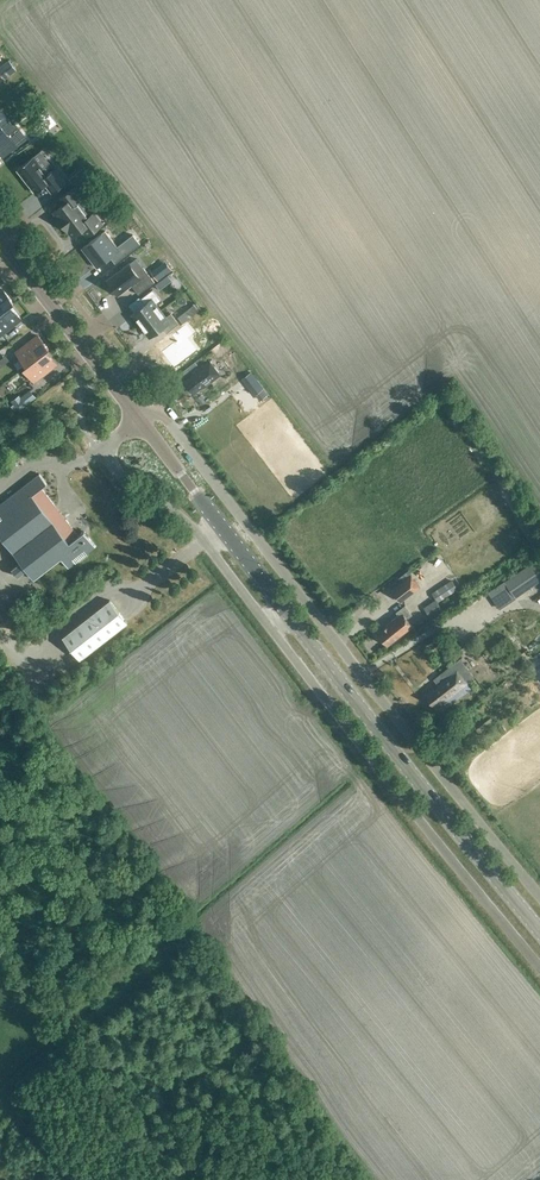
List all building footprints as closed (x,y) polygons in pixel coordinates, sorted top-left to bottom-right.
[(0,67),(0,72),(5,79),(17,70),(9,60),(0,67)] [(34,126),(41,135),(58,123),(46,107),(38,114),(42,120),(34,126)] [(5,154),(26,138),(17,126),(7,134),(0,124),(0,148),(5,154)] [(33,156),(17,169),(35,193),(46,185),(52,193),(66,182),(55,168),(54,168),(47,174),(34,157),(33,156)] [(84,166),(79,171),(83,177),(89,172),(84,166)] [(54,212),(64,224),(83,210),(77,202),(82,198),(74,186),(61,196),(66,202),(54,212)] [(64,224),(73,236),(85,227),(90,234),(103,224),(94,213),(88,217),(83,210),(64,224)] [(105,231),(82,248),(97,267),(111,257),(115,263),(140,244),(133,234),(117,246),(105,231)] [(129,263),(107,280),(118,295),(131,285),(139,294),(155,282),(143,267),(136,272),(129,263)] [(163,277),(168,273),(163,267),(158,271),(163,277)] [(164,278),(155,284),(158,288),(160,286),(161,287),(167,283),(164,278)] [(11,305),(13,303),(3,290),(0,292),(0,313),(11,305)] [(131,314),(140,327),(161,310),(156,304),(161,300),(153,290),(141,299),(144,304),(131,314)] [(201,309),(196,303),(185,312),(189,318),(201,309)] [(0,313),(0,335),(21,319),(11,305),(0,313)] [(166,317),(161,310),(140,327),(149,339),(163,328),(166,333),(178,324),(171,314),(166,317)] [(180,336),(159,352),(172,368),(200,347),(188,329),(194,325),(190,320),(176,331),(180,336)] [(16,352),(27,365),(46,351),(49,349),(38,335),(16,352)] [(206,355),(209,359),(216,354),(217,356),(229,347),(225,341),(206,355)] [(27,365),(24,367),(34,381),(56,364),(46,351),(27,365)] [(193,374),(184,381),(194,394),(209,382),(210,383),(221,375),(209,359),(192,372),(193,374)] [(264,387),(254,375),(251,372),(242,379),(255,395),(263,388),(264,387)] [(255,395),(260,402),(268,395),(263,388),(255,395)] [(36,397),(30,389),(20,397),(19,395),(11,401),(19,411),(36,397)] [(0,519),(0,536),(20,562),(11,569),(17,577),(26,570),(34,579),(61,558),(68,567),(96,546),(84,531),(79,535),(42,488),(47,484),(39,474),(0,504),(0,515),(2,517),(0,519)] [(516,598),(539,580),(539,566),(535,560),(505,582),(516,598)] [(412,575),(402,582),(392,590),(401,601),(412,592),(420,586),(412,575)] [(431,593),(437,603),(457,589),(451,580),(431,593)] [(504,580),(487,592),(500,609),(516,598),(505,582),(504,580)] [(61,637),(79,660),(127,623),(109,600),(61,637)] [(435,600),(426,605),(423,608),(429,618),(441,610),(435,600)] [(378,633),(387,645),(413,626),(407,618),(412,614),(405,605),(396,612),(398,615),(386,625),(387,626),(378,633)] [(426,696),(436,708),(443,717),(451,712),(447,706),(470,689),(467,685),(468,684),(453,664),(433,679),(439,687),(426,696)]
